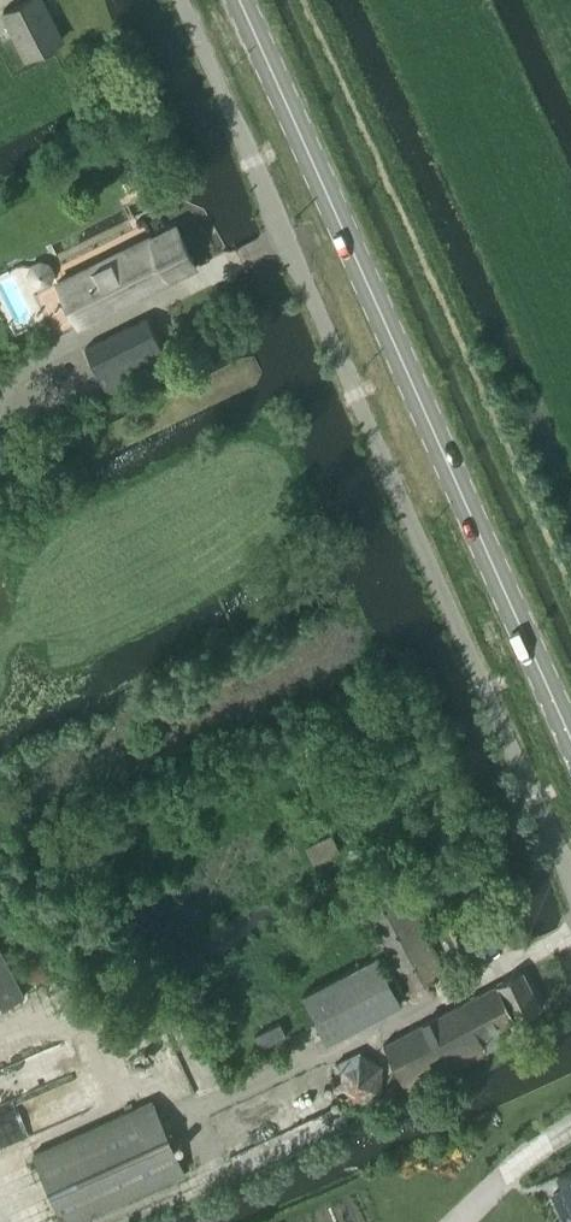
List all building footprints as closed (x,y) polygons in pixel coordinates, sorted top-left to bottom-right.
[(23,60),(61,40),(40,0),(29,0),(0,15),(23,60)] [(56,283),(78,326),(196,267),(174,224),(56,283)] [(85,349),(107,393),(169,362),(146,318),(85,349)] [(395,875),(351,897),(401,995),(445,973),(395,875)] [(0,948),(0,1008),(25,995),(10,966),(0,948)] [(377,956),(302,995),(326,1042),(401,1004),(377,956)] [(522,972),(382,1044),(407,1092),(503,1041),(497,1030),(540,1007),(522,972)] [(335,1064),(333,1092),(357,1105),(381,1093),(383,1066),(360,1051),(335,1064)] [(64,1221),(76,1221),(184,1173),(151,1101),(32,1154),(64,1221)] [(556,1176),(562,1188),(550,1193),(561,1218),(570,1213),(570,1169),(556,1176)]
